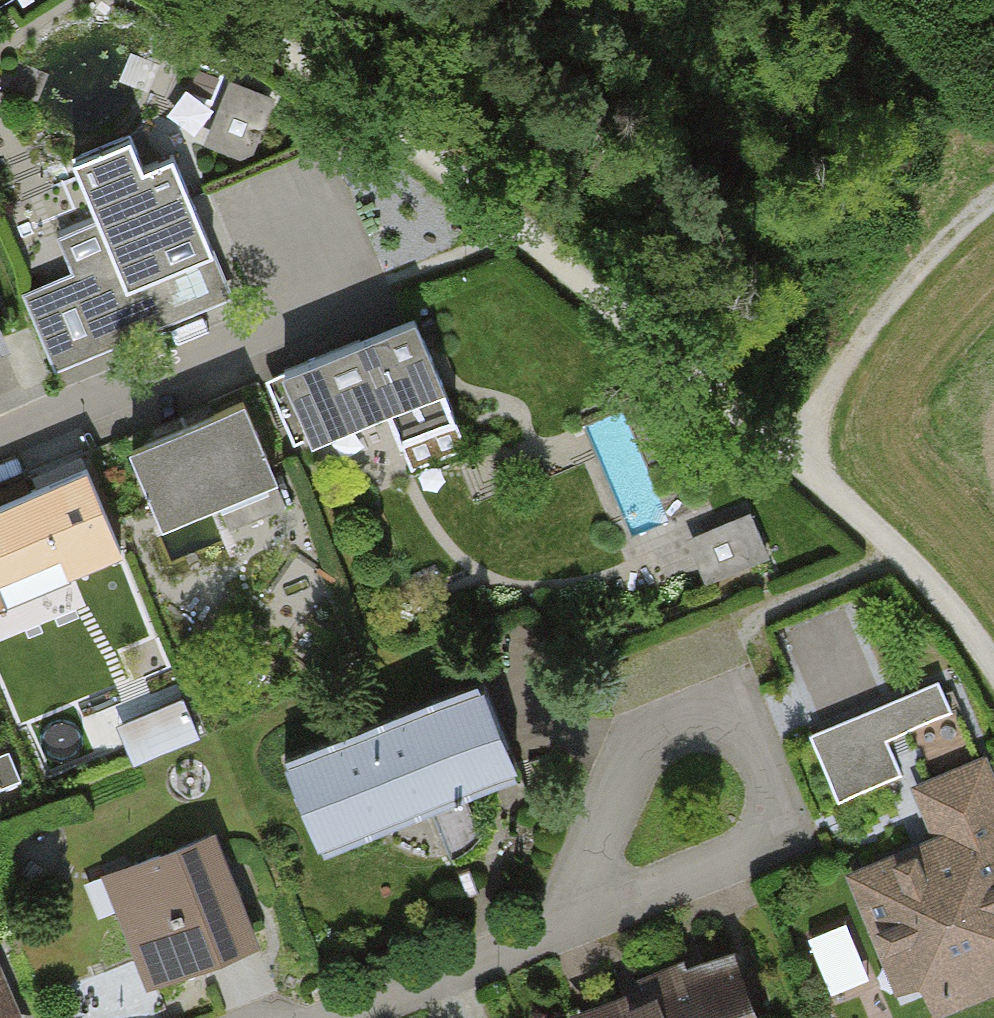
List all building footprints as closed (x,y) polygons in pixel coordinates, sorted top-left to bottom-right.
[(192,65),(186,135),(263,141),(269,71),(192,65)] [(24,293),(58,373),(239,295),(182,162),(158,172),(144,139),(77,167),(101,222),(60,239),(74,271),(24,293)] [(433,314),(289,376),(329,469),(473,407),(433,314)] [(259,399),(137,451),(170,528),(292,476),(259,399)] [(0,518),(0,610),(135,552),(102,475),(0,518)] [(757,508),(687,537),(710,589),(779,559),(757,508)] [(299,759),(337,853),(535,774),(497,680),(299,759)] [(941,681),(809,737),(838,807),(903,780),(888,745),(956,717),(941,681)] [(913,1017),(934,1017),(993,994),(993,764),(991,758),(915,788),(933,834),(852,866),(913,1017)] [(110,882),(153,989),(267,943),(224,836),(110,882)] [(0,956),(0,1017),(25,1017),(0,956)] [(752,978),(649,1017),(767,1017),(752,978)]
